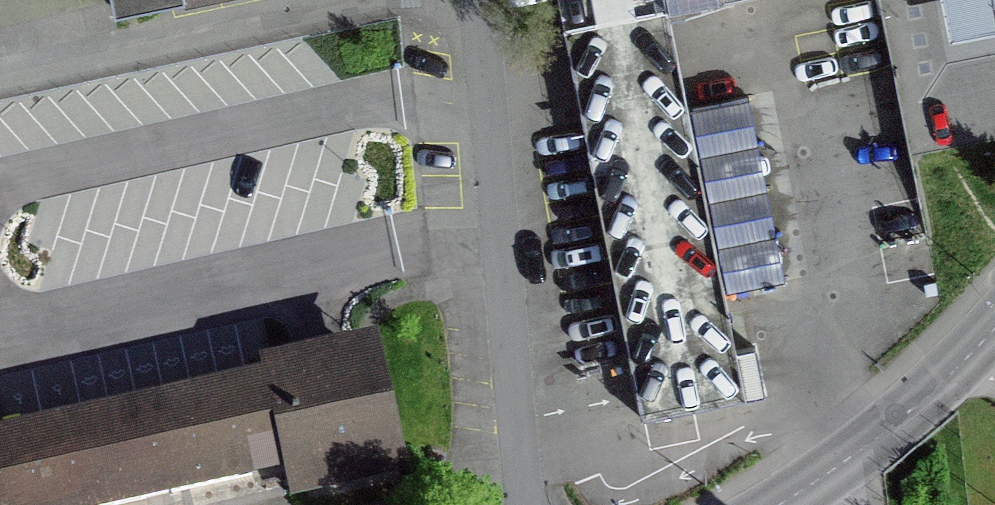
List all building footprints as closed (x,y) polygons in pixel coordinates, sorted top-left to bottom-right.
[(115,12),(174,0),(112,0),(115,12)] [(687,0),(559,0),(564,24),(669,4),(687,0)] [(949,35),(994,27),(994,0),(942,0),(949,35)] [(689,106),(669,4),(564,24),(641,420),(746,399),(725,289),(786,277),(750,94),(689,106)] [(284,476),(290,503),(411,476),(378,332),(361,336),(251,360),(253,372),(0,429),(0,504),(153,504),(284,476)]
